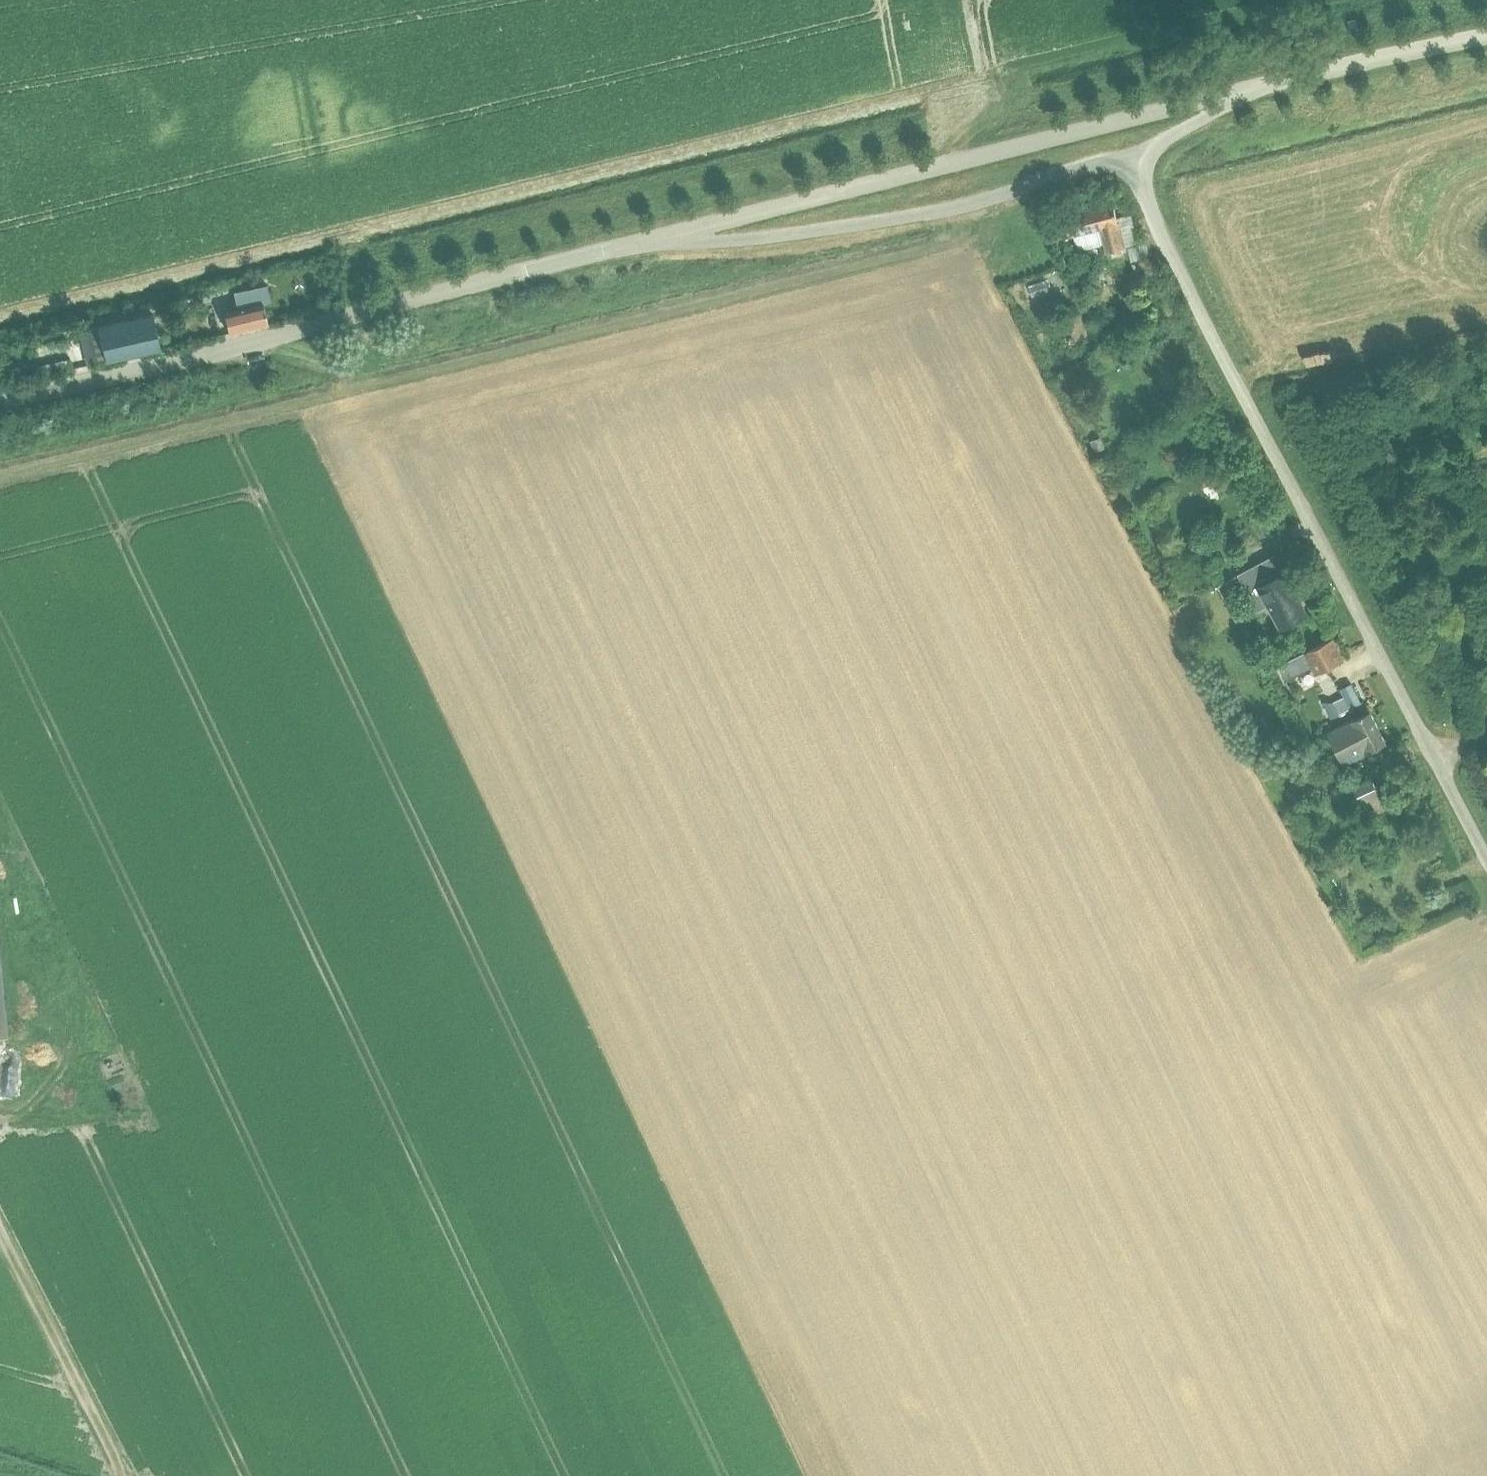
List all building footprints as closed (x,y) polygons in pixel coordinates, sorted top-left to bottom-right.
[(1132,257),(1129,245),(1123,220),(1120,221),(1115,203),(1065,215),(1070,236),(1105,228),(1113,262),(1132,257)] [(1044,280),(1027,285),(1031,296),(1047,291),(1044,280)] [(239,308),(226,311),(230,331),(231,332),(267,324),(267,321),(262,303),(272,301),(268,284),(259,286),(236,291),(239,308)] [(213,299),(202,302),(206,319),(217,317),(213,299)] [(163,348),(155,313),(89,328),(97,363),(163,348)] [(1101,318),(1094,320),(1097,327),(1103,324),(1101,318)] [(1262,518),(1251,524),(1259,538),(1269,532),(1262,518)] [(1274,554),(1237,574),(1256,610),(1259,608),(1269,603),(1282,627),(1309,613),(1287,572),(1285,573),(1274,554)] [(1333,637),(1278,665),(1285,679),(1307,669),(1304,663),(1310,660),(1316,673),(1344,659),(1333,637)] [(1362,703),(1352,683),(1341,689),(1345,697),(1334,702),(1323,702),(1331,719),(1362,703)] [(1370,711),(1329,732),(1344,763),(1369,750),(1386,742),(1370,711)] [(1292,731),(1286,734),(1290,741),(1296,737),(1292,731)] [(1268,737),(1262,742),(1267,748),(1273,743),(1268,737)] [(1380,793),(1373,778),(1350,789),(1357,805),(1380,793)]
